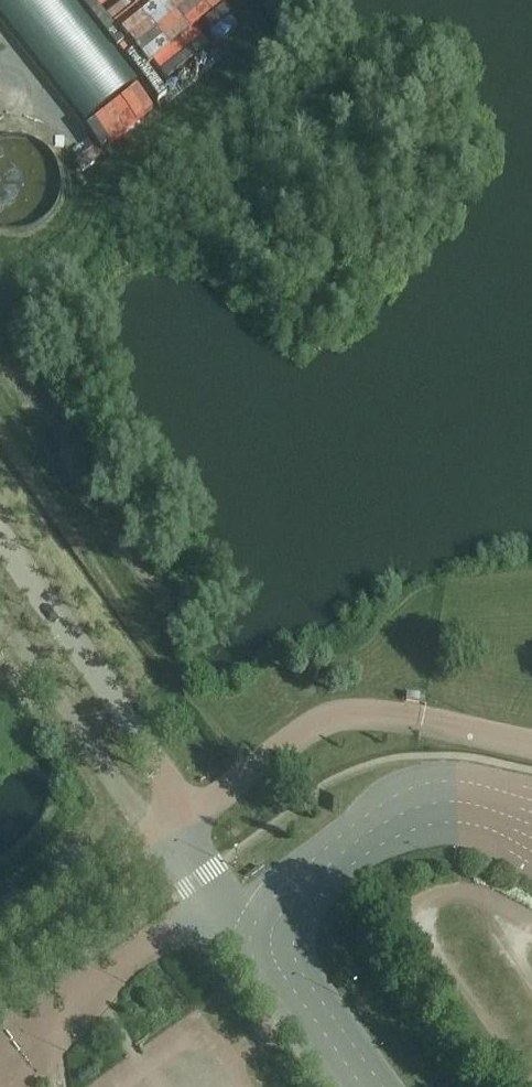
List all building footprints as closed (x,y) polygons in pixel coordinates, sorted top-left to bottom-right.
[(0,7),(0,17),(90,132),(142,92),(71,0),(9,0),(0,7)] [(13,133),(0,107),(0,139),(13,133)] [(16,1086),(61,1086),(62,1085),(33,1063),(16,1086)]
